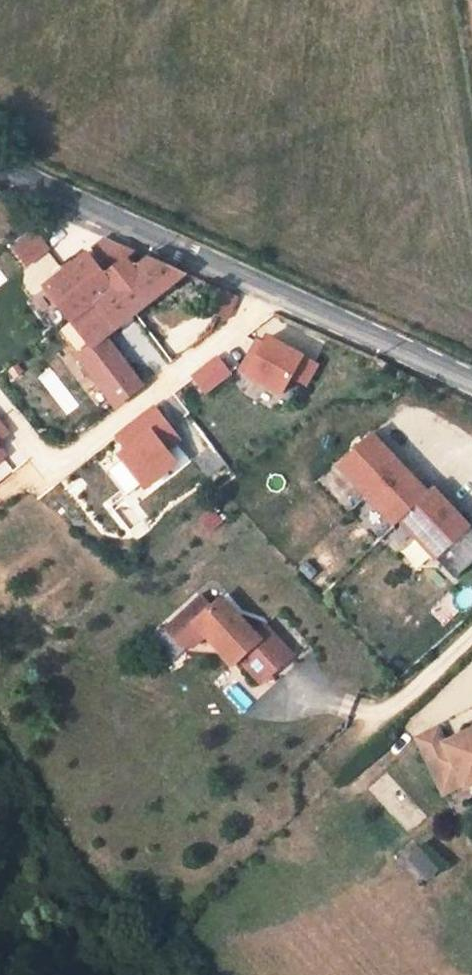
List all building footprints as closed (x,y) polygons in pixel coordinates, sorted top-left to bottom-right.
[(24,269),(49,248),(32,228),(8,249),(24,269)] [(87,252),(45,284),(81,332),(91,346),(105,335),(186,273),(150,257),(132,270),(124,260),(104,275),(87,252)] [(242,298),(211,284),(199,308),(231,321),(242,298)] [(91,346),(81,332),(66,343),(108,399),(113,406),(142,382),(105,335),(91,346)] [(288,380),(308,388),(319,361),(253,334),(236,377),(281,395),(288,380)] [(217,356),(189,376),(203,395),(231,375),(217,356)] [(121,449),(112,457),(141,493),(192,452),(152,404),(111,437),(121,449)] [(8,433),(0,423),(0,440),(8,433)] [(343,466),(400,525),(406,520),(460,578),(471,568),(471,522),(439,488),(434,493),(378,434),(343,466)] [(206,597),(173,629),(188,646),(199,646),(211,634),(239,664),(246,658),(268,681),(298,653),(270,624),(261,633),(227,597),(217,608),(206,597)] [(471,775),(471,721),(443,732),(436,718),(415,728),(442,783),(463,773),(465,778),(471,775)] [(417,850),(408,861),(429,878),(438,868),(417,850)]
